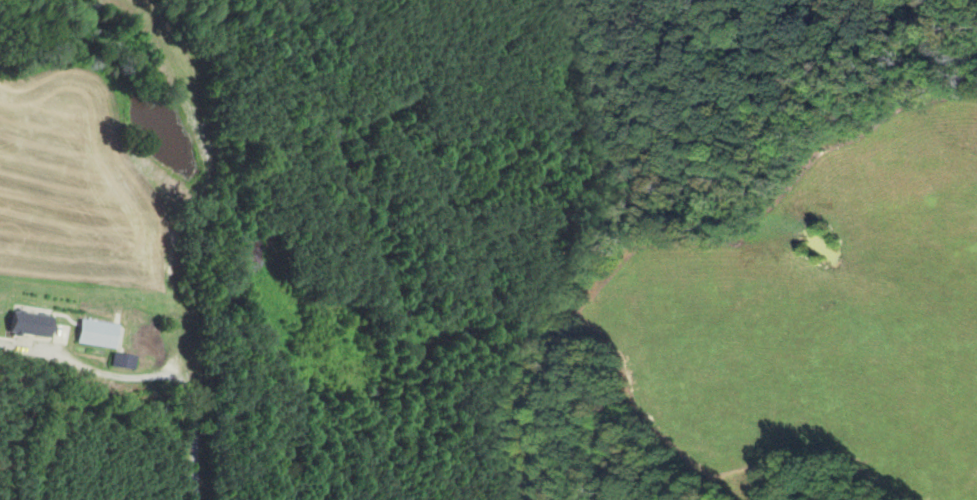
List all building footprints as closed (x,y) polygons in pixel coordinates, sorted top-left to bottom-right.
[(49,317),(9,311),(6,332),(46,338),(49,317)] [(113,348),(116,323),(77,319),(75,343),(113,348)] [(130,371),(134,358),(115,352),(111,364),(130,371)]
